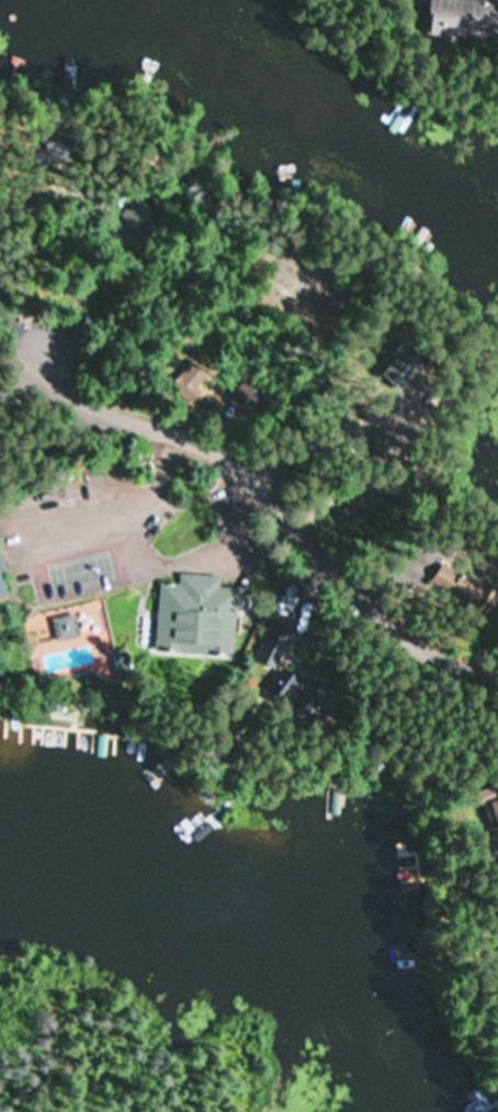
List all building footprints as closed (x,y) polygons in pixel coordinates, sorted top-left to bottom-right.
[(491,36),(492,0),(430,0),(429,35),(491,36)] [(55,160),(49,149),(34,156),(41,168),(55,160)] [(140,235),(157,217),(137,197),(120,215),(140,235)] [(423,368),(403,351),(381,376),(401,394),(423,368)] [(391,456),(393,433),(373,432),(372,455),(391,456)] [(471,605),(482,594),(447,561),(436,573),(471,605)] [(209,601),(206,648),(233,650),(236,603),(209,601)] [(80,635),(75,613),(52,618),(57,640),(80,635)] [(295,631),(275,620),(254,657),(274,669),(295,631)] [(301,692),(300,676),(284,677),(285,693),(301,692)] [(497,837),(497,782),(481,786),(494,838),(497,837)]
